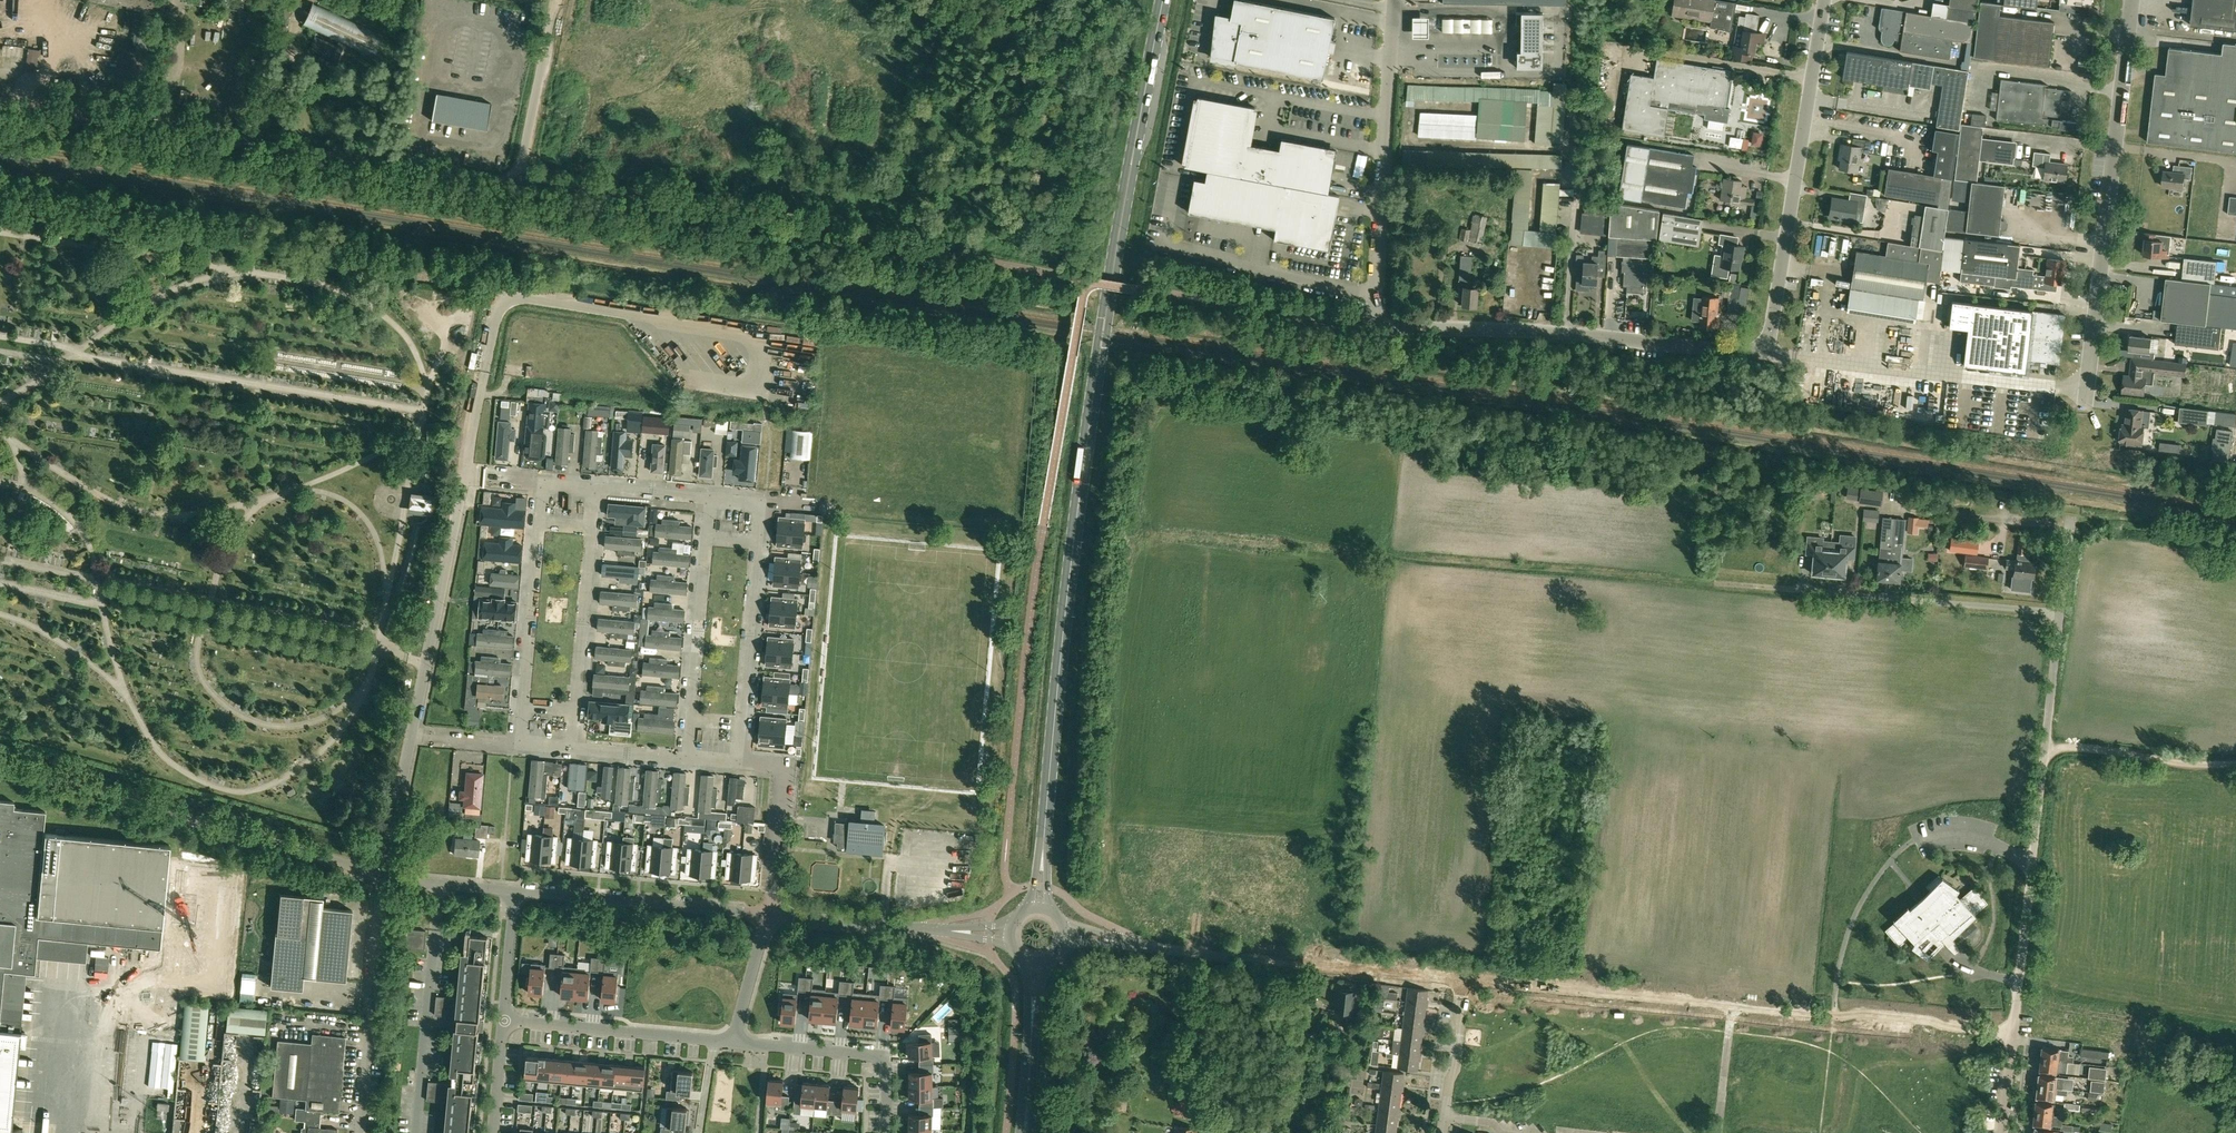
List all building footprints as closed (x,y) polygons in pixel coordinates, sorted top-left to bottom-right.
[(229,0),(217,0),(217,6),(228,8),(229,0)] [(1221,17),(1217,16),(1213,58),(1228,61),(1234,62),(1235,60),(1237,61),(1237,62),(1323,79),(1335,18),(1245,0),(1234,0),(1230,19),(1228,18),(1228,21),(1220,19),(1221,17)] [(1671,15),(1711,21),(1710,27),(1731,31),(1736,2),(1721,0),(1674,0),(1671,15)] [(1931,15),(1974,22),(1976,12),(1975,11),(1977,0),(1949,0),(1948,5),(1933,2),(1931,15)] [(2037,0),(2003,0),(2003,5),(2036,9),(2037,0)] [(2058,11),(2074,13),(2075,4),(2089,6),(2089,0),(2060,0),(2058,11)] [(2191,25),(2204,27),(2213,28),(2235,30),(2235,0),(2194,0),(2191,25)] [(2053,22),(1997,15),(1998,4),(1979,2),(1972,57),(2048,66),(2053,22)] [(338,62),(344,48),(346,45),(373,57),(381,36),(312,3),(303,24),(308,26),(307,27),(329,37),(328,41),(323,39),(323,40),(314,36),(309,48),(317,52),(316,53),(338,62)] [(1879,26),(1879,27),(1879,28),(1879,29),(1880,30),(1881,31),(1882,31),(1881,36),(1881,37),(1881,41),(1883,44),(1887,45),(1890,45),(1893,43),(1895,40),(1895,36),(1902,37),(1899,51),(1949,59),(1952,39),(1971,42),(1974,22),(1931,15),(1904,11),(1882,7),(1879,26)] [(1428,12),(1411,12),(1412,33),(1428,33),(1428,12)] [(1516,13),(1516,24),(1521,24),(1521,52),(1517,52),(1517,68),(1542,68),(1543,13),(1521,13),(1516,13)] [(1733,46),(1731,57),(1744,59),(1751,60),(1752,53),(1754,54),(1756,40),(1761,41),(1764,41),(1765,34),(1763,33),(1757,33),(1757,32),(1759,15),(1751,14),(1746,13),(1745,17),(1739,16),(1738,25),(1736,24),(1733,46)] [(2223,44),(2222,55),(2169,48),(2166,75),(2155,74),(2147,143),(2235,154),(2235,45),(2223,44)] [(1909,83),(1915,84),(1931,87),(1932,79),(1942,81),(1936,127),(1959,130),(1967,70),(1945,67),(1918,63),(1846,51),(1842,78),(1908,88),(1909,83)] [(1630,73),(1621,129),(1663,136),(1668,108),(1705,114),(1704,119),(1709,120),(1707,128),(1723,131),(1724,122),(1728,123),(1730,108),(1728,108),(1725,108),(1731,70),(1712,67),(1656,58),(1653,77),(1630,73)] [(2089,66),(2078,64),(2077,72),(2088,73),(2089,66)] [(2071,91),(2057,89),(2046,88),(2046,85),(2000,79),(1999,92),(1991,91),(1989,110),(1997,110),(1996,118),(2057,125),(2057,129),(2074,131),(2075,122),(2058,120),(2060,100),(2070,101),(2071,91)] [(436,93),(431,120),(487,130),(492,103),(436,93)] [(1185,166),(1207,171),(1273,183),(1279,150),(1247,144),(1253,109),(1255,109),(1255,107),(1198,96),(1197,99),(1198,99),(1186,164),(1185,164),(1185,166)] [(1985,115),(1972,114),(1971,124),(1984,125),(1985,115)] [(1954,179),(1976,182),(1979,160),(2012,163),(2013,158),(2015,142),(1981,138),(1982,126),(1960,124),(1954,179)] [(1888,168),(1884,195),(1938,203),(1942,176),(1951,178),(1959,132),(1934,128),(1931,150),(1936,151),(1933,175),(1888,168)] [(1752,145),(1760,146),(1762,135),(1754,134),(1752,145)] [(1744,139),(1738,138),(1731,137),(1729,146),(1743,148),(1744,139)] [(1840,169),(1847,169),(1857,171),(1860,151),(1869,153),(1871,140),(1861,138),(1853,137),(1853,138),(1852,146),(1842,144),(1840,155),(1842,156),(1840,169)] [(1281,139),(1279,150),(1273,183),(1284,185),(1328,193),(1334,160),(1333,160),(1334,151),(1325,149),(1326,147),(1281,139)] [(1619,197),(1640,200),(1685,208),(1688,192),(1692,193),(1696,167),(1692,166),(1694,155),(1627,144),(1619,197)] [(2064,181),(2066,164),(2049,162),(2050,153),(2033,151),(2032,166),(2044,167),(2043,179),(2064,181)] [(2190,182),(2192,168),(2178,166),(2177,173),(2163,172),(2161,187),(2182,189),(2183,181),(2190,182)] [(1188,212),(1276,229),(1284,185),(1273,183),(1207,171),(1206,181),(1195,179),(1188,212)] [(1747,187),(1747,186),(1741,185),(1742,181),(1724,178),(1723,184),(1721,200),(1755,205),(1756,199),(1745,198),(1747,187)] [(2004,221),(2000,220),(2004,185),(1991,184),(1983,183),(1970,181),(1965,231),(1998,235),(1999,228),(2003,229),(2005,227),(2005,223),(2004,221)] [(1339,195),(1328,193),(1284,185),(1276,229),(1274,240),(1329,250),(1339,195)] [(1833,217),(1862,222),(1866,196),(1851,193),(1849,201),(1836,199),(1835,199),(1836,199),(1833,217)] [(2229,196),(2227,214),(2235,215),(2235,197),(2229,196)] [(1610,230),(1608,255),(1617,256),(1618,236),(1649,238),(1657,238),(1659,210),(1611,202),(1611,215),(1610,230)] [(1941,250),(1948,209),(1925,205),(1923,216),(1914,214),(1909,245),(1941,250)] [(1582,212),(1581,227),(1610,230),(1611,215),(1584,212),(1582,212)] [(1659,240),(1692,245),(1699,246),(1703,219),(1663,213),(1659,240)] [(1462,228),(1460,239),(1480,243),(1481,242),(1480,242),(1485,216),(1474,214),(1471,230),(1462,228)] [(2143,232),(2141,248),(2144,249),(2143,254),(2152,255),(2156,256),(2168,257),(2170,235),(2143,232)] [(1728,267),(1739,269),(1742,254),(1743,254),(1744,246),(1736,245),(1737,238),(1721,235),(1720,243),(1724,244),(1722,256),(1715,255),(1712,274),(1727,277),(1728,267)] [(1618,236),(1617,256),(1622,256),(1622,261),(1622,263),(1621,263),(1621,272),(1624,272),(1623,286),(1632,287),(1641,287),(1641,280),(1646,280),(1647,270),(1645,270),(1645,263),(1643,263),(1643,257),(1648,258),(1649,238),(1618,236)] [(1959,280),(1994,284),(1995,276),(2011,278),(2010,286),(2031,288),(2033,274),(2033,269),(2017,267),(2020,245),(1964,238),(1959,280)] [(1889,243),(1887,256),(1865,253),(1856,251),(1850,287),(1857,288),(1924,300),(1927,281),(1937,283),(1942,252),(1889,243)] [(1588,291),(1589,284),(1596,285),(1597,266),(1605,267),(1606,251),(1598,250),(1597,256),(1592,255),(1591,263),(1583,262),(1582,278),(1576,277),(1575,290),(1588,291)] [(1469,288),(1471,262),(1472,255),(1460,254),(1457,286),(1461,287),(1460,296),(1463,296),(1462,305),(1476,306),(1477,288),(1469,288)] [(2182,280),(2215,283),(2217,261),(2184,257),(2182,280)] [(2045,276),(2033,274),(2031,288),(2036,289),(2056,291),(2057,284),(2061,284),(2064,260),(2047,258),(2045,276)] [(2222,327),(2235,328),(2235,286),(2215,283),(2182,280),(2166,278),(2161,319),(2177,321),(2222,327)] [(1730,285),(1729,287),(1727,298),(1746,301),(1749,286),(1738,284),(1738,286),(1730,285)] [(1719,298),(1712,297),(1703,296),(1700,319),(1700,326),(1719,328),(1720,312),(1717,312),(1719,298)] [(1952,301),(1949,327),(1968,329),(1963,365),(2025,372),(2026,360),(2039,362),(2048,363),(2059,364),(2065,315),(1952,301)] [(2220,349),(2222,327),(2177,321),(2174,344),(2220,349)] [(2152,338),(2135,336),(2130,335),(2129,350),(2134,350),(2134,357),(2142,358),(2154,359),(2155,352),(2150,352),(2152,338)] [(2142,358),(2134,357),(2131,356),(2129,376),(2124,375),(2122,392),(2144,394),(2145,384),(2154,385),(2155,373),(2185,376),(2186,363),(2178,362),(2154,359),(2142,358)] [(546,402),(529,401),(525,452),(542,453),(546,402)] [(2181,407),(2179,421),(2207,425),(2207,422),(2215,423),(2216,411),(2209,410),(2181,407)] [(610,417),(611,410),(589,408),(588,415),(610,417)] [(2123,424),(2121,441),(2142,444),(2144,427),(2140,427),(2142,410),(2129,409),(2127,425),(2123,424)] [(628,419),(627,425),(641,426),(643,413),(629,412),(628,419)] [(512,420),(499,419),(496,457),(509,458),(512,420)] [(705,419),(704,426),(716,427),(715,433),(727,434),(728,421),(705,419)] [(754,424),(743,423),(743,422),(731,421),(731,428),(742,429),(743,429),(742,442),(760,444),(761,431),(762,431),(762,424),(762,423),(755,423),(754,424)] [(689,423),(674,422),(674,430),(690,431),(691,424),(689,423)] [(571,427),(559,426),(556,461),(569,462),(571,427)] [(599,429),(587,428),(583,465),(596,466),(599,429)] [(2215,447),(2213,459),(2228,461),(2233,431),(2218,429),(2216,438),(2216,439),(2218,439),(2217,447),(2215,447)] [(808,459),(810,431),(793,430),(790,458),(808,459)] [(627,432),(615,431),(612,466),(624,467),(627,432)] [(685,438),(673,436),(670,472),(682,473),(685,438)] [(666,442),(653,441),(651,470),(664,471),(666,442)] [(2160,442),(2159,450),(2179,452),(2180,444),(2160,442)] [(760,445),(742,444),(739,479),(756,481),(760,445)] [(715,447),(702,446),(700,474),(712,475),(715,447)] [(1861,498),(1860,502),(1882,505),(1884,492),(1862,489),(1861,498)] [(615,522),(645,525),(647,507),(609,503),(608,515),(615,516),(615,522)] [(526,507),(484,504),(482,523),(524,526),(526,507)] [(1866,521),(1882,521),(1882,509),(1867,508),(1866,521)] [(780,517),(778,531),(804,534),(805,519),(804,519),(805,514),(791,513),(791,518),(780,517)] [(1918,526),(1918,518),(1919,517),(1909,516),(1907,533),(1917,533),(1918,526)] [(1897,519),(1883,517),(1877,579),(1888,580),(1892,533),(1896,534),(1897,519)] [(1905,519),(1897,519),(1896,534),(1892,533),(1888,580),(1899,581),(1900,570),(1911,571),(1913,558),(1901,557),(1905,519)] [(657,521),(656,535),(692,538),(693,524),(657,521)] [(802,548),(804,534),(778,531),(777,546),(802,548)] [(605,547),(640,550),(642,538),(606,535),(605,547)] [(1830,551),(1828,577),(1836,578),(1836,576),(1844,577),(1846,557),(1853,558),(1855,537),(1841,535),(1841,536),(1842,536),(1841,539),(1840,539),(1839,552),(1830,551)] [(1828,577),(1830,551),(1821,551),(1823,538),(1808,537),(1806,554),(1814,554),(1812,574),(1820,574),(1820,577),(1828,577)] [(1951,538),(1950,550),(1976,553),(1978,541),(1951,538)] [(522,542),(485,539),(484,557),(521,560),(522,542)] [(2028,562),(2029,554),(2024,554),(2026,540),(2019,539),(2017,554),(2016,561),(2006,560),(2006,568),(2015,569),(2014,576),(2013,576),(2011,589),(2030,591),(2031,577),(2032,577),(2032,576),(2033,574),(2034,571),(2033,569),(2034,563),(2028,562)] [(654,550),(653,562),(689,565),(690,553),(654,550)] [(775,571),(800,574),(805,574),(806,566),(801,565),(801,559),(802,554),(787,552),(786,558),(776,557),(775,571)] [(1965,555),(1964,566),(1987,569),(1988,558),(1965,555)] [(478,560),(477,571),(484,572),(485,560),(478,560)] [(603,574),(638,577),(639,565),(604,563),(603,574)] [(800,574),(775,571),(773,586),(799,588),(800,574)] [(492,572),(491,584),(518,586),(519,574),(492,572)] [(810,575),(809,588),(811,588),(817,588),(818,576),(810,575)] [(652,578),(651,590),(686,593),(687,581),(652,578)] [(601,590),(601,602),(636,605),(637,593),(601,590)] [(772,597),(771,611),(796,613),(798,599),(794,599),(795,593),(783,592),(783,597),(772,597)] [(517,601),(480,598),(478,616),(515,619),(517,601)] [(649,604),(648,617),(684,621),(685,607),(649,604)] [(771,611),(770,626),(795,628),(796,613),(771,611)] [(598,629),(634,632),(635,620),(599,617),(598,629)] [(478,631),(477,644),(513,647),(514,634),(478,631)] [(647,633),(645,645),(682,649),(683,636),(647,633)] [(769,636),(767,651),(793,653),(794,639),(769,636)] [(595,657),(630,660),(632,649),(597,645),(595,657)] [(793,653),(767,651),(766,665),(791,668),(793,653)] [(512,662),(475,659),(475,672),(511,674),(512,662)] [(644,660),(643,673),(679,676),(680,664),(644,660)] [(595,673),(594,690),(628,693),(629,676),(595,673)] [(807,695),(808,682),(809,675),(803,674),(802,681),(801,681),(800,694),(807,695)] [(765,676),(764,691),(789,693),(790,679),(765,676)] [(477,683),(476,695),(503,697),(504,685),(477,683)] [(641,688),(640,701),(676,704),(677,691),(641,688)] [(788,708),(789,693),(764,691),(762,705),(788,708)] [(590,715),(628,718),(629,704),(591,701),(590,715)] [(804,728),(804,721),(805,715),(799,714),(799,721),(797,721),(796,728),(798,728),(804,728)] [(639,716),(638,728),(673,732),(675,719),(639,716)] [(761,716),(760,731),(785,733),(787,719),(761,716)] [(633,720),(627,720),(617,719),(616,734),(631,735),(633,720)] [(785,733),(760,731),(759,745),(784,748),(785,733)] [(532,759),(529,794),(545,796),(548,760),(532,759)] [(587,763),(570,762),(568,787),(585,788),(587,763)] [(616,766),(605,765),(602,797),(612,798),(616,766)] [(619,767),(616,801),(628,802),(631,767),(619,767)] [(659,770),(647,769),(644,805),(656,806),(659,770)] [(687,773),(675,771),(672,808),(683,809),(687,773)] [(466,772),(463,805),(479,806),(482,773),(466,772)] [(715,775),(702,773),(699,809),(711,810),(715,775)] [(738,777),(731,776),(728,803),(735,804),(738,777)] [(549,795),(549,804),(558,805),(559,796),(549,795)] [(34,958),(36,942),(36,938),(87,942),(158,949),(168,846),(41,835),(41,834),(43,812),(20,810),(11,809),(12,803),(0,802),(0,1000),(2,974),(3,971),(24,973),(33,974),(34,958)] [(482,814),(460,812),(461,804),(449,803),(448,815),(460,816),(460,817),(481,819),(482,814)] [(535,805),(534,814),(545,815),(546,805),(535,805)] [(545,818),(554,818),(555,806),(546,806),(545,818)] [(738,806),(738,811),(738,814),(731,813),(730,818),(737,819),(737,821),(754,822),(755,807),(738,806)] [(584,819),(585,818),(585,809),(566,807),(565,813),(565,817),(584,819)] [(606,811),(585,809),(585,818),(605,819),(605,817),(606,811)] [(876,810),(851,823),(850,827),(844,826),(843,826),(839,829),(839,831),(837,847),(848,848),(848,849),(882,852),(884,825),(876,810)] [(645,820),(646,815),(626,813),(625,821),(645,822),(645,820)] [(656,816),(646,815),(645,820),(655,821),(655,825),(664,826),(665,817),(656,816)] [(667,817),(667,826),(676,827),(677,818),(667,817)] [(692,819),(686,818),(685,824),(684,836),(691,837),(692,819)] [(708,819),(708,820),(706,820),(705,826),(707,826),(707,829),(716,830),(717,821),(715,821),(715,819),(708,819)] [(732,823),(725,822),(725,828),(724,838),(731,839),(732,823)] [(475,837),(487,838),(488,825),(481,824),(480,827),(476,827),(475,837)] [(558,837),(553,836),(553,827),(544,826),(543,835),(541,861),(555,862),(558,837)] [(526,859),(541,861),(543,835),(529,834),(526,859)] [(646,871),(661,872),(663,846),(664,837),(654,837),(653,845),(648,845),(646,871)] [(664,837),(663,846),(661,872),(675,873),(677,848),(673,847),(673,838),(664,837)] [(453,854),(478,856),(480,841),(455,838),(453,854)] [(566,863),(581,864),(583,839),(569,838),(566,863)] [(598,840),(583,839),(581,864),(595,866),(598,840)] [(606,867),(621,868),(623,843),(609,841),(606,867)] [(703,842),(703,850),(700,876),(715,877),(717,851),(712,851),(713,843),(703,842)] [(623,843),(621,868),(635,870),(637,844),(623,843)] [(686,874),(700,876),(703,850),(688,849),(686,874)] [(726,878),(740,879),(743,854),(728,852),(726,878)] [(757,855),(743,854),(740,879),(755,881),(757,855)] [(1885,930),(1889,935),(1899,946),(1905,941),(1909,937),(1914,942),(1923,952),(1926,956),(1934,949),(1936,947),(1943,941),(1943,942),(1955,955),(1960,951),(1959,950),(1958,949),(1951,936),(1950,935),(1952,937),(1971,919),(1974,916),(1975,915),(1974,914),(1987,903),(1976,890),(1974,887),(1963,896),(1959,899),(1958,898),(1941,878),(1939,875),(1926,886),(1930,890),(1923,897),(1922,898),(1917,902),(1909,909),(1908,907),(1893,920),(1895,922),(1885,930)] [(302,896),(279,894),(271,986),(301,989),(303,977),(345,980),(351,910),(321,907),(322,897),(302,896)] [(405,948),(424,950),(426,931),(419,930),(407,929),(405,948)] [(473,1093),(478,1094),(478,1093),(473,1092),(477,1050),(482,1051),(482,1049),(477,1049),(482,1001),(486,1001),(486,1000),(482,1000),(485,962),(490,963),(490,962),(486,961),(488,937),(471,936),(471,933),(466,933),(465,943),(458,1017),(457,1031),(447,1132),(469,1132),(473,1093)] [(549,942),(552,946),(557,946),(558,937),(549,936),(549,942)] [(556,968),(558,954),(550,953),(549,967),(556,968)] [(577,970),(578,970),(578,967),(564,966),(565,954),(558,954),(556,968),(563,968),(561,996),(574,997),(577,970)] [(591,971),(598,972),(599,957),(592,957),(590,971),(578,970),(577,970),(574,997),(588,998),(591,971)] [(601,999),(616,1001),(619,971),(605,970),(606,958),(599,957),(598,972),(604,972),(601,999)] [(522,971),(530,972),(531,964),(523,963),(522,971)] [(531,964),(530,972),(530,976),(527,976),(526,984),(529,984),(528,992),(543,994),(546,964),(531,963),(531,964)] [(798,991),(805,991),(806,977),(799,976),(798,991)] [(809,1019),(823,1020),(826,991),(826,989),(812,988),(813,978),(806,977),(805,991),(811,992),(809,1019)] [(826,991),(823,1020),(837,1022),(839,995),(846,995),(847,981),(840,980),(839,992),(826,991)] [(854,982),(847,981),(846,995),(852,996),(850,1023),(864,1024),(867,993),(853,992),(854,982)] [(880,999),(887,999),(888,985),(881,984),(880,994),(867,993),(864,1024),(877,1026),(880,999)] [(1381,984),(1379,997),(1397,1000),(1398,993),(1389,992),(1390,986),(1381,984)] [(895,985),(888,985),(887,999),(893,1000),(891,1027),(905,1028),(908,997),(894,996),(895,985)] [(1408,987),(1406,1001),(1426,1003),(1428,990),(1408,987)] [(1351,1016),(1353,992),(1348,991),(1348,990),(1340,989),(1340,991),(1338,991),(1337,1000),(1335,1000),(1334,1010),(1343,1011),(1342,1015),(1351,1016)] [(798,994),(783,992),(782,1006),(780,1005),(779,1014),(781,1014),(781,1022),(795,1023),(798,994)] [(456,998),(455,998),(446,997),(437,996),(435,1015),(454,1017),(456,998)] [(1426,1003),(1406,1001),(1405,1014),(1424,1017),(1426,1003)] [(207,1004),(183,1002),(178,1058),(202,1060),(207,1004)] [(267,1009),(228,1005),(225,1030),(264,1034),(267,1009)] [(1405,1014),(1403,1028),(1423,1030),(1424,1017),(1405,1014)] [(22,1130),(10,1129),(18,1043),(23,1043),(24,1031),(19,1031),(20,1019),(0,1017),(0,1132),(22,1132),(22,1130)] [(1383,1037),(1385,1025),(1375,1024),(1374,1036),(1383,1037)] [(962,1041),(962,1026),(948,1026),(949,1041),(962,1041)] [(1423,1030),(1403,1028),(1401,1041),(1421,1044),(1423,1030)] [(919,1064),(933,1064),(933,1056),(932,1056),(931,1041),(931,1033),(919,1034),(919,1042),(908,1042),(909,1057),(919,1056),(919,1064)] [(272,1095),(295,1097),(306,1098),(304,1109),(305,1110),(321,1111),(338,1113),(345,1037),(312,1034),(311,1041),(278,1038),(272,1095)] [(1401,1041),(1399,1054),(1419,1057),(1421,1044),(1401,1041)] [(2059,1061),(2067,1062),(2073,1062),(2073,1056),(2067,1056),(2068,1050),(2052,1049),(2042,1048),(2042,1049),(2040,1050),(2039,1054),(2041,1055),(2040,1059),(2059,1061)] [(2081,1056),(2100,1058),(2100,1057),(2108,1058),(2108,1051),(2101,1050),(2100,1051),(2081,1048),(2081,1056)] [(1378,1065),(1380,1051),(1372,1050),(1370,1064),(1378,1065)] [(1417,1070),(1419,1057),(1399,1054),(1397,1068),(1417,1070)] [(537,1081),(540,1057),(527,1056),(525,1080),(537,1081)] [(540,1057),(537,1081),(549,1082),(551,1058),(540,1057)] [(561,1083),(563,1059),(551,1058),(549,1082),(561,1083)] [(573,1084),(575,1060),(563,1059),(561,1083),(573,1084)] [(2067,1062),(2059,1061),(2040,1059),(2040,1063),(2038,1063),(2038,1068),(2039,1069),(2039,1070),(2044,1071),(2058,1072),(2058,1071),(2066,1072),(2067,1062)] [(589,1062),(575,1060),(573,1084),(586,1086),(589,1062)] [(589,1062),(586,1086),(600,1087),(602,1063),(589,1062)] [(613,1088),(615,1064),(602,1063),(600,1087),(613,1088)] [(628,1089),(630,1066),(615,1064),(613,1088),(628,1089)] [(909,1086),(932,1086),(932,1073),(933,1073),(933,1064),(919,1064),(919,1072),(909,1072),(909,1086)] [(628,1089),(643,1091),(645,1067),(630,1066),(628,1089)] [(2106,1070),(2090,1068),(2089,1078),(2104,1080),(2106,1070)] [(691,1093),(693,1072),(673,1070),(671,1091),(667,1090),(666,1098),(680,1100),(681,1092),(691,1093)] [(1382,1083),(1382,1085),(1402,1087),(1402,1082),(1404,1073),(1384,1070),(1382,1083)] [(2064,1078),(2043,1075),(2039,1075),(2038,1076),(2037,1077),(2036,1081),(2038,1082),(2037,1086),(2063,1089),(2064,1078)] [(769,1079),(767,1105),(781,1106),(780,1109),(788,1110),(789,1096),(782,1095),(783,1080),(769,1079)] [(2104,1082),(2091,1080),(2090,1091),(2103,1093),(2104,1082)] [(429,1081),(427,1092),(427,1100),(446,1102),(448,1083),(440,1082),(429,1081)] [(814,1109),(817,1083),(803,1082),(802,1097),(795,1096),(793,1113),(801,1114),(801,1108),(814,1109)] [(830,1085),(817,1083),(814,1109),(815,1109),(815,1106),(827,1108),(827,1114),(834,1114),(836,1100),(828,1100),(830,1085)] [(1376,1084),(1375,1089),(1379,1089),(1381,1087),(1381,1093),(1380,1098),(1400,1101),(1401,1091),(1402,1087),(1382,1085),(1376,1084)] [(843,1101),(836,1100),(834,1114),(842,1115),(842,1112),(856,1113),(859,1087),(844,1086),(843,1101)] [(919,1107),(933,1107),(933,1098),(932,1098),(932,1086),(909,1086),(909,1099),(919,1099),(919,1107)] [(2063,1089),(2037,1086),(2037,1090),(2035,1090),(2035,1095),(2036,1096),(2036,1097),(2055,1099),(2055,1094),(2067,1095),(2067,1089),(2063,1089)] [(1127,1112),(1128,1092),(1117,1090),(1115,1111),(1127,1112)] [(533,1093),(519,1092),(519,1099),(533,1101),(533,1093)] [(1380,1098),(1378,1111),(1398,1114),(1400,1101),(1380,1098)] [(294,1100),(280,1099),(279,1111),(293,1113),(294,1100)] [(2034,1113),(2053,1115),(2055,1104),(2036,1102),(2035,1103),(2034,1104),(2033,1108),(2035,1109),(2034,1113)] [(532,1105),(518,1103),(518,1111),(532,1112),(532,1105)] [(278,1106),(261,1104),(260,1116),(277,1117),(278,1106)] [(2099,1107),(2081,1105),(2081,1111),(2082,1111),(2082,1112),(2085,1112),(2085,1111),(2090,1112),(2090,1113),(2097,1114),(2097,1112),(2098,1113),(2099,1107)] [(665,1127),(661,1127),(661,1132),(675,1132),(675,1129),(685,1130),(686,1123),(688,1123),(689,1111),(687,1110),(687,1108),(667,1106),(665,1127)] [(933,1107),(919,1107),(919,1115),(909,1115),(908,1128),(932,1128),(932,1116),(933,1116),(933,1107)] [(304,1109),(297,1109),(295,1120),(304,1121),(303,1132),(319,1132),(321,1111),(305,1110),(304,1109)] [(1378,1111),(1377,1124),(1397,1127),(1398,1114),(1378,1111)] [(2052,1127),(2052,1125),(2061,1126),(2060,1130),(2064,1130),(2075,1131),(2079,1132),(2080,1126),(2061,1124),(2062,1122),(2062,1116),(2053,1115),(2034,1113),(2034,1117),(2032,1117),(2032,1122),(2033,1123),(2033,1124),(2037,1125),(2052,1127)] [(249,1132),(256,1132),(257,1122),(250,1122),(249,1132)] [(1397,1127),(1377,1124),(1375,1132),(1396,1132),(1397,1127)]
